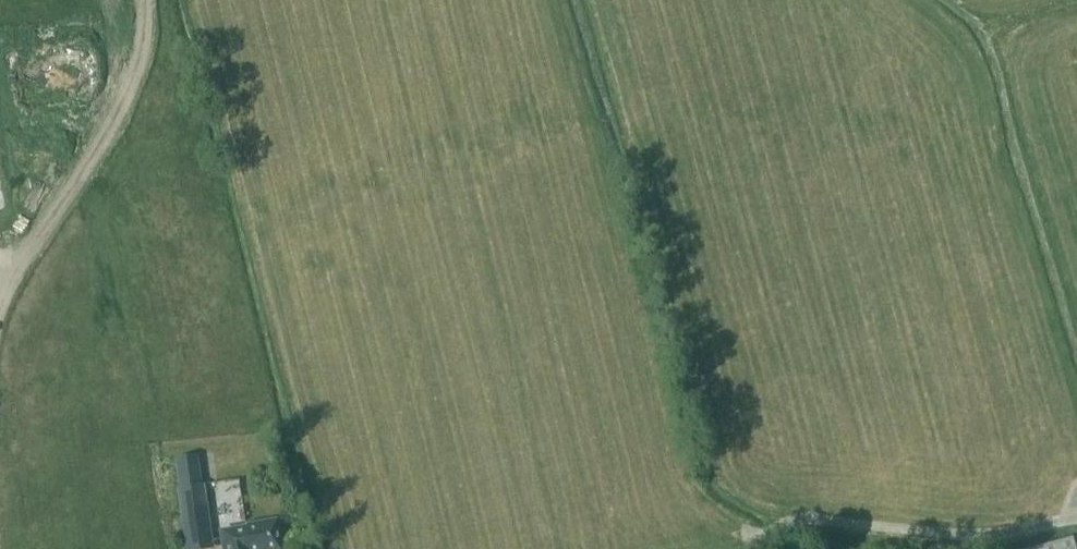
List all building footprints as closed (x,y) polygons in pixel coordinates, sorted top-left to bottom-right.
[(182,509),(187,548),(214,548),(208,506),(205,484),(203,484),(199,455),(175,459),(180,488),(178,488),(182,509)] [(276,524),(247,529),(249,537),(227,541),(228,548),(281,548),(276,524)] [(1075,541),(1043,548),(1076,548),(1075,541)]
